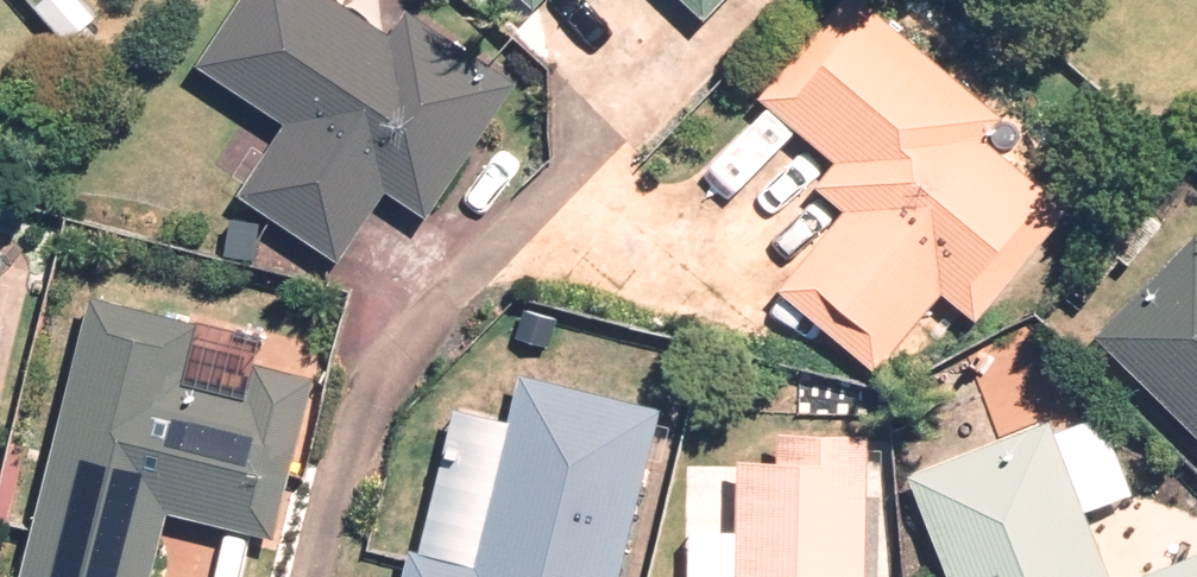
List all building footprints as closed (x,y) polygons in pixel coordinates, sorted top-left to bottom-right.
[(383,189),(423,216),(515,80),(405,7),(387,33),(338,0),(235,0),(193,63),(282,122),(234,193),(336,261),(383,189)] [(700,20),(719,0),(680,0),(700,20)] [(863,0),(839,0),(757,97),(834,161),(814,184),(843,208),(775,289),(875,372),(941,293),(973,321),(1068,209),(981,137),(1000,114),(863,0)] [(1092,332),(1196,436),(1196,233),(1195,230),(1092,332)] [(313,377),(252,363),(246,390),(184,375),(197,320),(89,294),(19,576),(151,576),(167,511),(274,537),(313,377)] [(1053,361),(1007,380),(1025,424),(1071,406),(1053,361)] [(473,564),(409,548),(402,576),(617,576),(660,406),(521,371),(473,564)] [(906,477),(946,576),(1110,576),(1083,508),(1131,489),(1102,414),(1053,433),(1048,421),(906,477)] [(867,432),(777,431),(776,459),(737,459),(736,529),(687,528),(686,576),(864,576),(867,432)] [(1132,576),(1196,576),(1196,551),(1132,576)]
